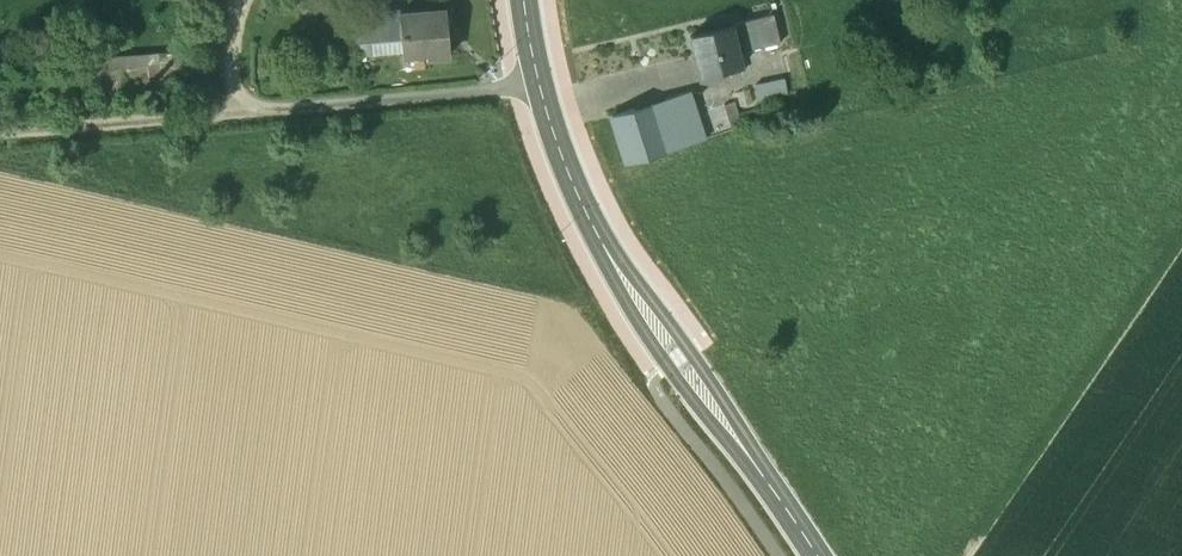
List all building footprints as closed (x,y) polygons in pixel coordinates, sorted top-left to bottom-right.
[(400,7),(379,9),(382,43),(401,41),(399,13),(401,13),(400,7)] [(401,13),(399,13),(401,41),(402,54),(426,52),(426,57),(449,55),(445,9),(401,13)] [(771,17),(732,25),(737,53),(777,45),(771,17)] [(732,25),(690,34),(695,57),(697,57),(701,72),(739,64),(737,53),(732,25)] [(785,69),(749,77),(753,94),(788,86),(785,69)] [(205,70),(107,73),(109,94),(205,90),(205,70)] [(690,89),(651,102),(666,150),(705,138),(690,89)] [(651,102),(613,114),(628,162),(666,150),(651,102)]
